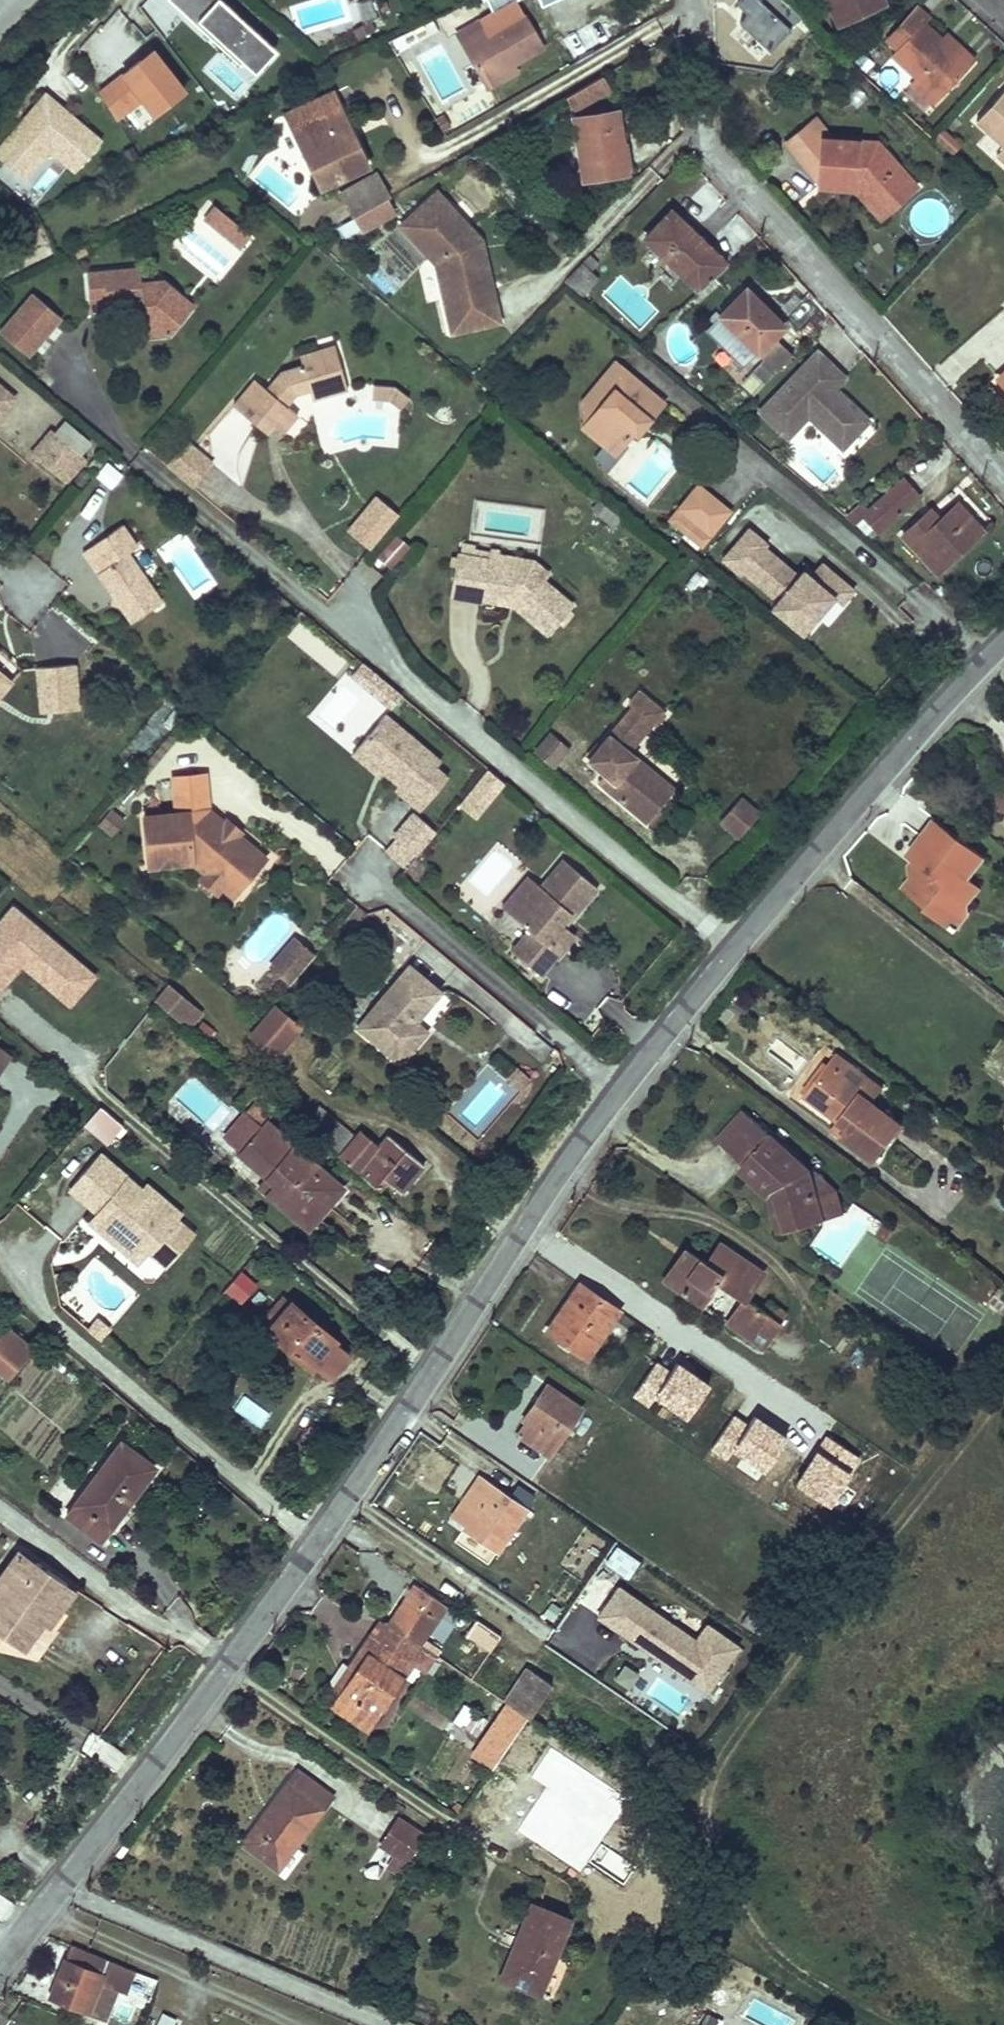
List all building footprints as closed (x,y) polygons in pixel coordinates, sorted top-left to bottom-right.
[(277,50),(221,0),(158,0),(147,12),(170,31),(183,16),(253,77),(277,50)] [(770,49),(789,27),(758,0),(739,0),(728,13),(770,49)] [(836,21),(874,3),(872,0),(825,0),(836,21)] [(913,5),(884,38),(896,48),(890,55),(938,97),(972,59),(961,48),(956,53),(940,39),(920,22),(925,16),(913,5)] [(151,118),(186,91),(151,46),(147,48),(120,14),(81,44),(102,70),(112,62),(106,55),(116,47),(128,63),(94,90),(117,120),(139,103),(151,118)] [(633,14),(621,21),(628,32),(640,26),(633,14)] [(487,36),(462,50),(482,83),(511,66),(540,50),(521,17),(487,36)] [(369,21),(350,30),(355,40),(374,30),(369,21)] [(431,22),(405,34),(411,47),(438,33),(431,22)] [(455,37),(462,50),(487,36),(479,23),(455,37)] [(945,32),(940,39),(956,53),(961,48),(945,32)] [(511,66),(482,83),(487,92),(516,76),(511,66)] [(610,90),(602,77),(567,97),(575,110),(610,90)] [(974,122),(1002,148),(996,155),(1003,162),(1003,88),(974,122)] [(15,124),(0,141),(0,160),(21,179),(46,150),(71,172),(98,141),(43,92),(23,115),(26,118),(18,127),(15,124)] [(332,93),(286,116),(321,188),(368,165),(332,93)] [(621,173),(617,145),(622,144),(616,113),(573,120),(583,179),(621,173)] [(442,114),(434,119),(442,131),(449,126),(442,114)] [(15,124),(18,127),(26,118),(23,115),(15,124)] [(814,121),(785,142),(812,184),(853,191),(860,185),(884,211),(912,185),(873,141),(825,137),(814,121)] [(931,138),(950,156),(960,144),(941,127),(931,138)] [(622,144),(617,145),(621,173),(633,172),(628,144),(622,144)] [(51,155),(26,180),(40,194),(65,169),(51,155)] [(374,173),(338,192),(352,216),(386,196),(374,173)] [(860,185),(853,191),(878,217),(884,211),(860,185)] [(450,333),(502,322),(483,241),(438,193),(398,230),(435,269),(450,333)] [(214,205),(202,218),(217,230),(228,217),(214,205)] [(672,212),(645,239),(683,276),(709,249),(672,212)] [(249,235),(228,217),(217,230),(239,248),(249,235)] [(568,277),(564,282),(583,298),(597,281),(580,266),(568,277)] [(137,267),(100,270),(104,308),(140,304),(142,336),(168,334),(184,311),(169,299),(175,291),(161,280),(138,281),(137,267)] [(104,308),(100,270),(85,272),(88,309),(104,308)] [(33,291),(8,321),(37,345),(63,314),(33,291)] [(175,291),(169,299),(184,311),(190,303),(175,291)] [(747,291),(721,317),(758,354),(784,327),(747,291)] [(8,321),(0,330),(0,333),(28,357),(37,345),(8,321)] [(243,390),(232,404),(259,425),(267,417),(273,422),(282,430),(297,414),(285,405),(296,393),(308,389),(312,400),(346,388),(332,345),(298,356),(301,365),(277,373),(264,388),(254,400),(243,390)] [(817,350),(760,410),(787,437),(808,415),(822,429),(830,421),(850,439),(868,420),(834,388),(826,397),(813,384),(832,365),(817,350)] [(603,400),(580,427),(610,452),(629,431),(642,416),(648,420),(662,404),(613,363),(591,389),(603,400)] [(845,377),(832,365),(813,384),(826,397),(834,388),(845,377)] [(253,378),(243,390),(254,400),(264,388),(253,378)] [(372,385),(372,398),(387,401),(391,386),(372,385)] [(387,401),(398,410),(408,400),(391,386),(387,401)] [(13,397),(0,387),(0,413),(13,397)] [(591,389),(579,402),(580,427),(603,400),(591,389)] [(642,416),(629,431),(634,436),(648,420),(642,416)] [(267,417),(259,425),(265,430),(273,422),(267,417)] [(92,442),(65,418),(53,432),(78,454),(80,456),(92,442)] [(850,439),(830,421),(822,429),(842,448),(850,439)] [(51,430),(30,453),(62,482),(82,458),(80,456),(78,454),(51,430)] [(95,478),(112,489),(122,471),(105,461),(95,478)] [(904,480),(855,524),(872,538),(919,496),(904,480)] [(676,506),(703,529),(709,534),(728,511),(695,484),(676,506)] [(373,494),(343,529),(368,550),(398,514),(373,494)] [(612,528),(620,519),(602,503),(593,513),(612,528)] [(957,503),(952,508),(978,536),(983,531),(957,503)] [(703,529),(676,506),(668,517),(694,539),(703,529)] [(932,527),(922,517),(902,536),(937,574),(978,536),(952,508),(939,521),(932,527)] [(929,511),(922,517),(932,527),(939,521),(929,511)] [(120,525),(94,543),(108,564),(97,571),(131,622),(159,603),(127,554),(136,548),(120,525)] [(855,588),(820,560),(807,576),(745,526),(719,559),(767,597),(761,605),(809,644),(855,588)] [(408,547),(395,535),(377,556),(391,567),(408,547)] [(83,550),(97,571),(108,564),(94,543),(83,550)] [(448,594),(466,596),(472,555),(454,553),(448,594)] [(472,555),(466,596),(482,598),(482,589),(485,568),(487,557),(472,555)] [(485,568),(482,589),(518,594),(524,600),(518,606),(547,633),(572,606),(544,580),(549,575),(531,559),(515,557),(513,571),(485,568)] [(482,589),(482,598),(511,602),(517,608),(518,606),(524,600),(518,594),(482,589)] [(37,667),(41,712),(78,708),(74,663),(37,667)] [(348,682),(393,705),(401,688),(356,665),(348,682)] [(0,678),(0,696),(11,684),(2,676),(0,678)] [(623,703),(629,707),(648,724),(659,711),(634,690),(623,703)] [(629,707),(619,719),(639,735),(648,724),(629,707)] [(385,713),(355,748),(357,749),(384,772),(398,783),(394,788),(418,809),(445,778),(433,768),(440,760),(385,713)] [(619,719),(585,759),(601,773),(611,781),(604,789),(644,823),(665,797),(626,765),(633,757),(626,751),(639,735),(619,719)] [(569,745),(550,729),(532,750),(551,766),(569,745)] [(357,749),(355,748),(352,752),(380,776),(384,772),(357,749)] [(633,757),(626,765),(665,797),(672,789),(633,757)] [(601,773),(595,780),(604,789),(611,781),(601,773)] [(209,810),(205,774),(173,777),(177,813),(143,815),(148,865),(192,861),(204,872),(221,886),(225,890),(238,874),(243,874),(248,878),(265,858),(236,834),(228,843),(216,833),(224,824),(209,810)] [(1000,774),(990,805),(1003,810),(1003,776),(1000,774)] [(483,806),(496,789),(481,777),(468,794),(483,806)] [(764,818),(745,802),(725,826),(743,842),(764,818)] [(98,824),(111,834),(123,819),(111,809),(98,824)] [(404,868),(435,830),(410,811),(379,848),(404,868)] [(227,820),(224,824),(216,833),(228,843),(236,834),(239,831),(227,820)] [(980,862),(933,825),(904,860),(911,864),(923,875),(917,882),(909,882),(907,881),(901,892),(922,909),(928,902),(945,915),(965,910),(976,894),(963,883),(980,862)] [(518,919),(534,933),(542,939),(524,960),(546,978),(567,953),(557,945),(569,930),(602,891),(568,862),(545,889),(540,885),(526,901),(530,905),(518,919)] [(907,881),(909,882),(917,882),(923,875),(911,864),(906,871),(907,881)] [(221,886),(204,872),(199,878),(215,892),(221,886)] [(232,896),(248,878),(243,874),(238,874),(225,890),(232,896)] [(526,901),(540,885),(533,879),(507,910),(518,919),(530,905),(526,901)] [(928,902),(922,909),(953,935),(968,918),(965,910),(945,915),(928,902)] [(98,973),(9,904),(0,915),(0,993),(19,968),(70,1008),(98,973)] [(557,945),(567,953),(579,939),(569,930),(557,945)] [(534,933),(516,953),(524,960),(542,939),(534,933)] [(291,984),(315,955),(294,937),(270,966),(291,984)] [(411,1045),(425,1028),(417,1021),(414,1024),(412,1022),(411,1015),(413,1012),(416,1015),(439,988),(406,962),(355,1024),(387,1050),(399,1035),(411,1045)] [(179,1017),(190,1004),(168,985),(157,999),(179,1017)] [(199,1011),(190,1004),(179,1017),(187,1024),(199,1011)] [(300,1024),(277,1005),(251,1037),(275,1055),(300,1024)] [(399,1035),(387,1050),(399,1060),(411,1045),(399,1035)] [(838,1053),(830,1064),(861,1087),(869,1077),(838,1053)] [(861,1087),(830,1064),(808,1093),(850,1126),(846,1131),(880,1157),(905,1124),(876,1102),(885,1089),(869,1077),(861,1087)] [(260,1090),(242,1110),(263,1127),(266,1124),(280,1107),(260,1090)] [(99,1106),(83,1126),(106,1145),(122,1126),(99,1106)] [(320,1106),(303,1127),(334,1152),(341,1157),(357,1138),(320,1106)] [(827,1219),(812,1172),(763,1124),(744,1106),(717,1136),(734,1153),(748,1165),(744,1170),(772,1197),(777,1192),(780,1196),(791,1230),(827,1219)] [(266,1124),(263,1127),(242,1110),(235,1119),(256,1136),(242,1152),(238,1157),(265,1179),(275,1187),(268,1196),(295,1219),(304,1209),(317,1219),(335,1198),(322,1187),(326,1182),(311,1164),(307,1165),(303,1163),(307,1158),(266,1124)] [(221,1135),(242,1152),(256,1136),(235,1119),(221,1135)] [(358,1172),(379,1147),(362,1133),(357,1138),(341,1157),(358,1172)] [(379,1147),(358,1172),(360,1173),(376,1187),(383,1178),(400,1191),(408,1181),(411,1182),(425,1166),(388,1136),(379,1147)] [(140,1188),(99,1152),(69,1186),(97,1211),(99,1208),(114,1220),(115,1230),(145,1256),(149,1251),(158,1241),(175,1256),(194,1234),(176,1220),(181,1214),(145,1183),(140,1188)] [(343,1188),(307,1158),(303,1163),(307,1165),(311,1164),(326,1182),(322,1187),(335,1198),(343,1188)] [(821,1181),(812,1172),(827,1219),(837,1216),(831,1191),(821,1181)] [(265,1179),(258,1188),(268,1196),(275,1187),(265,1179)] [(97,1211),(89,1221),(138,1263),(145,1256),(115,1230),(114,1220),(99,1208),(97,1211)] [(304,1209),(295,1219),(308,1230),(317,1219),(304,1209)] [(166,1266),(175,1256),(158,1241),(149,1251),(166,1266)] [(664,1279),(703,1305),(717,1283),(746,1302),(732,1323),(765,1345),(782,1319),(749,1297),(764,1274),(725,1249),(714,1266),(694,1253),(688,1263),(679,1256),(664,1279)] [(151,1281),(162,1268),(146,1255),(135,1268),(151,1281)] [(239,1305),(258,1286),(241,1269),(222,1288),(239,1305)] [(586,1359),(620,1309),(580,1283),(547,1332),(586,1359)] [(285,1301),(264,1325),(272,1331),(270,1333),(312,1370),(315,1366),(327,1376),(331,1371),(336,1375),(349,1359),(333,1345),(336,1341),(294,1305),(292,1308),(285,1301)] [(98,1317),(88,1330),(99,1340),(110,1327),(98,1317)] [(0,1330),(0,1332),(25,1352),(33,1342),(8,1321),(0,1330)] [(10,1370),(25,1352),(0,1332),(0,1361),(10,1370)] [(0,1361),(0,1369),(6,1374),(10,1370),(0,1361)] [(336,1375),(331,1371),(327,1376),(332,1380),(336,1375)] [(549,1458),(582,1408),(547,1385),(522,1423),(526,1426),(519,1437),(549,1458)] [(231,1408),(265,1427),(273,1412),(240,1393),(231,1408)] [(121,1442),(74,1504),(108,1529),(153,1467),(121,1442)] [(527,1509),(482,1480),(458,1516),(469,1523),(465,1528),(500,1550),(527,1509)] [(108,1529),(74,1504),(66,1515),(99,1540),(108,1529)] [(627,1579),(639,1560),(614,1544),(602,1563),(627,1579)] [(0,1591),(0,1627),(38,1654),(57,1628),(50,1624),(42,1618),(66,1584),(36,1562),(34,1565),(18,1553),(0,1578),(0,1584),(4,1586),(0,1591)] [(622,1578),(590,1619),(701,1703),(746,1643),(714,1619),(701,1637),(622,1578)] [(66,1584),(42,1618),(50,1624),(75,1590),(66,1584)] [(418,1586),(393,1623),(426,1645),(451,1608),(418,1586)] [(745,1622),(768,1637),(777,1624),(754,1609),(745,1622)] [(371,1639),(413,1665),(424,1649),(382,1622),(371,1639)] [(2,1643),(38,1654),(0,1627),(0,1642),(2,1643)] [(372,1731),(413,1665),(371,1639),(354,1666),(362,1670),(347,1693),(337,1709),(372,1731)] [(340,1688),(347,1693),(362,1670),(354,1666),(340,1688)] [(550,1688),(525,1671),(508,1697),(533,1714),(550,1688)] [(656,1679),(645,1698),(682,1719),(693,1700),(656,1679)] [(517,1736),(530,1716),(507,1701),(481,1738),(489,1744),(477,1757),(495,1768),(517,1736)] [(333,1797),(298,1771),(246,1845),(281,1870),(333,1797)] [(426,1835),(402,1819),(384,1847),(408,1863),(426,1835)] [(541,1995),(569,1926),(530,1910),(501,1979),(541,1995)] [(129,1992),(138,1972),(70,1945),(49,1999),(110,2023),(121,1990),(129,1992)] [(394,1951),(388,1966),(398,1970),(406,1955),(394,1951)] [(406,1955),(398,1970),(410,1974),(416,1959),(406,1955)] [(178,2019),(159,2011),(154,2024),(176,2024),(178,2019)]
